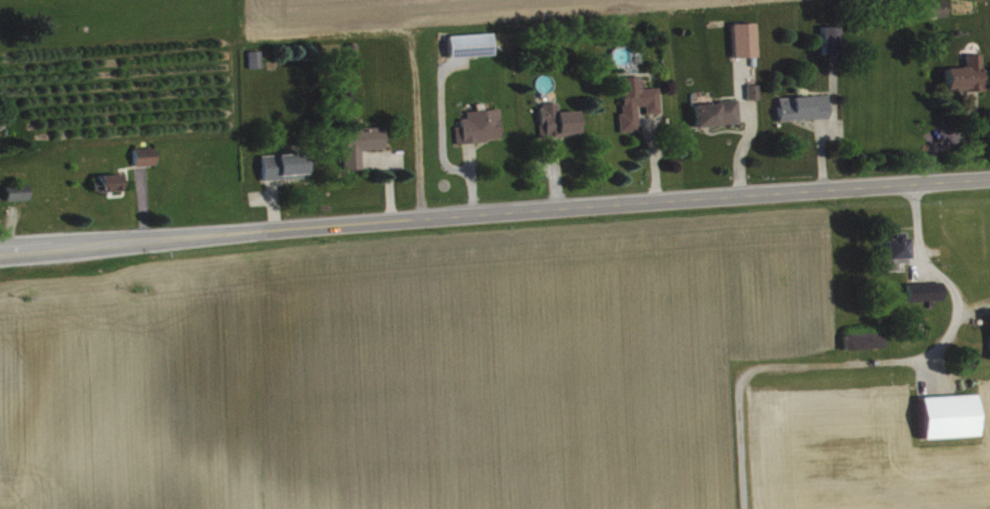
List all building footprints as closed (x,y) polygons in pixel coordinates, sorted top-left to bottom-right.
[(926,7),(927,22),(948,22),(947,6),(926,7)] [(734,29),(735,63),(758,62),(758,28),(734,29)] [(825,60),(842,59),(841,32),(824,32),(825,60)] [(495,61),(495,39),(451,40),(451,62),(495,61)] [(252,73),(263,73),(262,56),(251,57),(252,73)] [(983,95),(982,59),(966,60),(967,73),(946,73),(947,96),(983,95)] [(661,93),(644,94),(643,81),(622,82),(624,119),(621,119),(622,138),(641,136),(639,112),(648,111),(649,119),(663,118),(661,93)] [(761,105),(761,90),(749,90),(750,105),(761,105)] [(830,101),(780,102),(781,126),(830,124),(830,101)] [(696,109),(697,131),(741,130),(740,107),(696,109)] [(543,142),(582,141),(581,116),(561,116),(560,108),(542,109),(543,142)] [(503,146),(502,114),(468,116),(468,124),(463,124),(463,132),(458,132),(458,148),(503,146)] [(365,174),(364,155),(387,155),(386,132),(346,133),(347,175),(365,174)] [(136,154),(137,172),(157,171),(157,153),(136,154)] [(264,184),(309,183),(308,158),(264,160),(264,184)] [(94,182),(94,197),(123,196),(122,181),(94,182)] [(8,190),(9,206),(31,205),(30,189),(8,190)] [(886,276),(900,277),(900,268),(908,269),(909,238),(897,237),(897,243),(887,243),(886,276)] [(944,287),(909,289),(910,308),(945,307),(944,287)] [(847,355),(885,353),(884,337),(846,339),(847,355)] [(978,442),(977,400),(922,402),(923,444),(978,442)]
